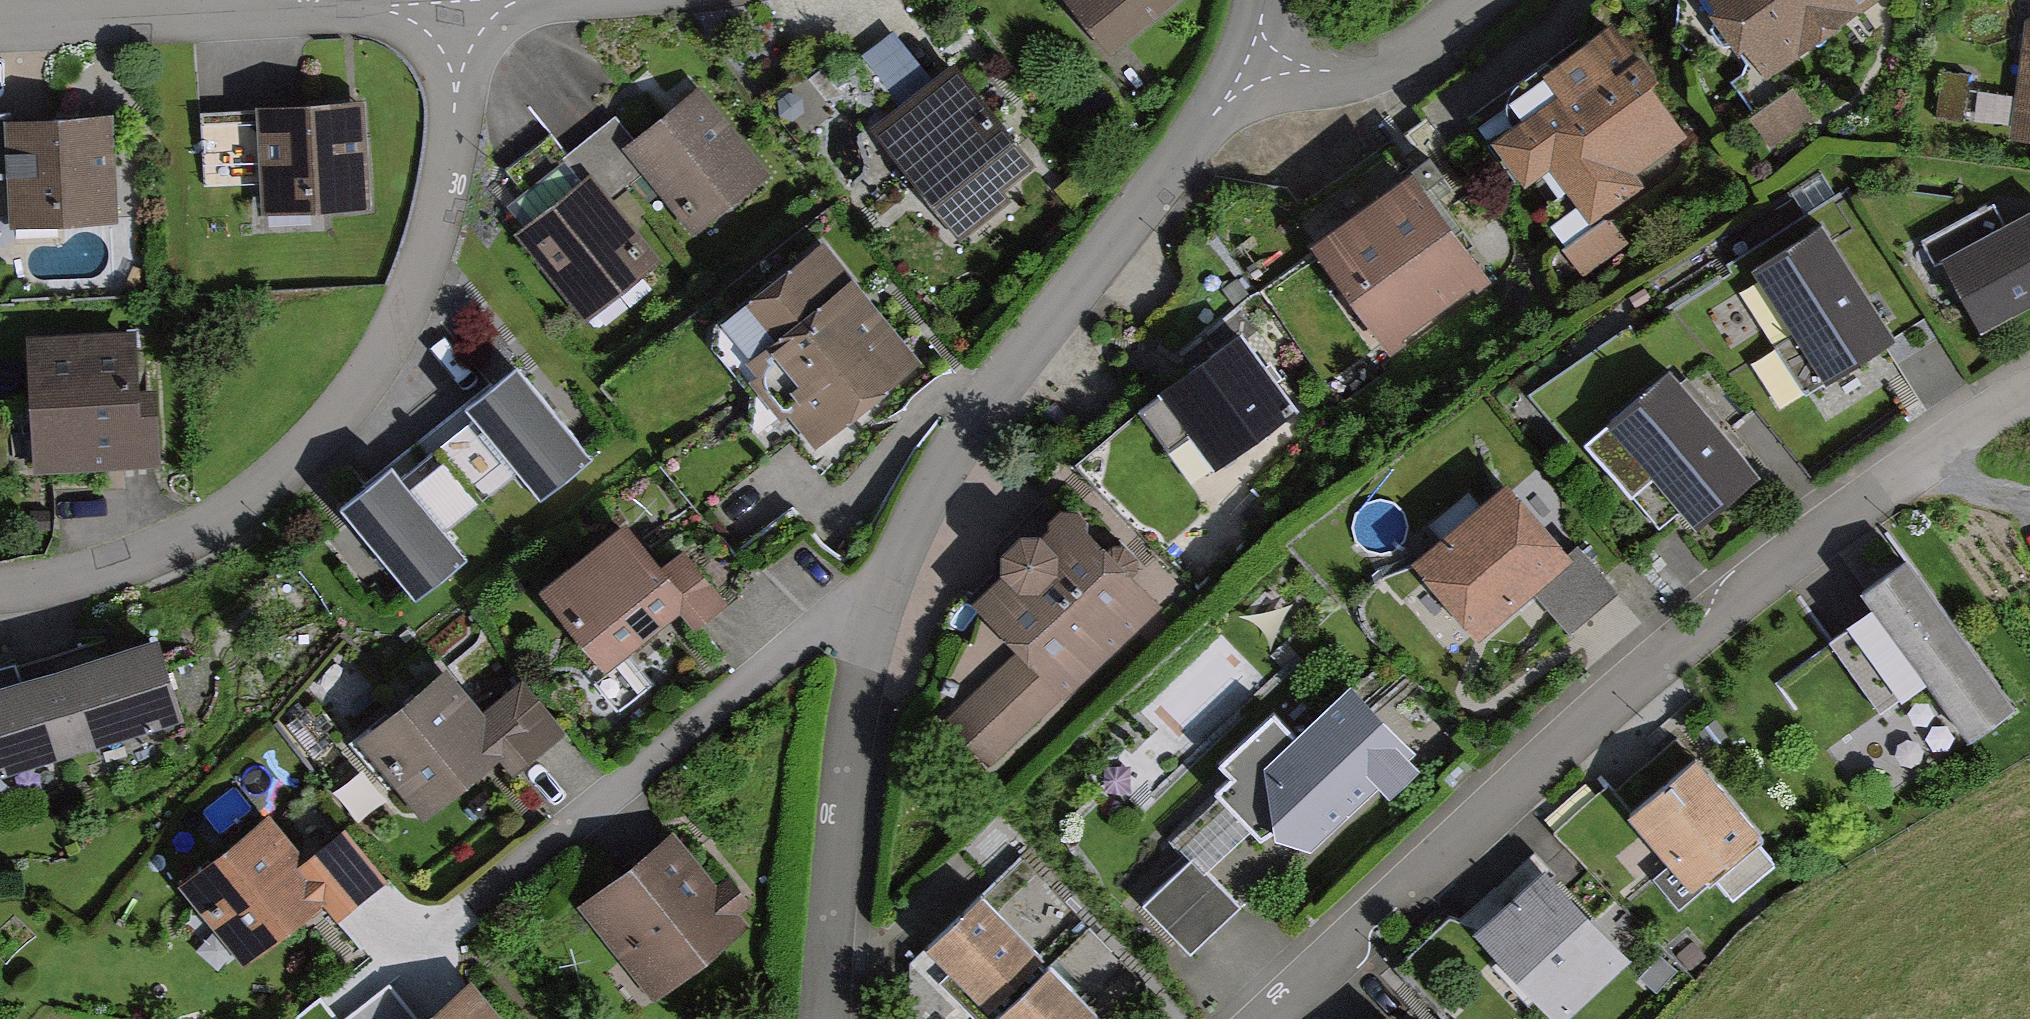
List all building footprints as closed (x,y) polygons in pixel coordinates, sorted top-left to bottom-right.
[(1115,55),(1182,0),(1070,0),(1115,55)] [(1765,75),(1879,0),(1715,0),(1765,75)] [(2029,32),(2029,0),(2005,0),(2029,32)] [(898,26),(866,46),(888,82),(920,61),(898,26)] [(1636,175),(1687,139),(1610,32),(1553,72),(1568,93),(1498,143),(1529,186),(1551,170),(1593,228),(1647,190),(1636,175)] [(1038,157),(957,55),(870,124),(960,236),(1013,194),(1005,184),(1038,157)] [(772,90),(805,129),(837,103),(804,64),(772,90)] [(2022,139),(2029,140),(2029,66),(2022,139)] [(1774,149),(1821,122),(1801,88),(1754,116),(1774,149)] [(768,178),(699,94),(626,153),(695,238),(768,178)] [(375,207),(368,100),(261,107),(268,214),(375,207)] [(11,119),(11,112),(0,113),(0,182),(10,181),(11,233),(121,229),(117,115),(11,119)] [(659,268),(589,178),(512,238),(583,328),(659,268)] [(1387,355),(1485,285),(1412,183),(1314,254),(1387,355)] [(1944,252),(1982,321),(2029,296),(2029,206),(1944,252)] [(1896,331),(1821,211),(1751,254),(1825,375),(1896,331)] [(1583,284),(1627,254),(1611,229),(1566,259),(1583,284)] [(816,445),(925,363),(830,238),(722,319),(816,445)] [(35,342),(40,479),(166,475),(163,410),(143,411),(141,338),(35,342)] [(1171,454),(1190,440),(1218,479),(1301,418),(1244,341),(1143,415),(1171,454)] [(1759,468),(1669,359),(1605,412),(1694,521),(1759,468)] [(430,436),(478,496),(516,466),(539,495),(585,458),(514,369),(430,436)] [(440,527),(478,496),(430,436),(341,507),(412,596),(462,555),(440,527)] [(1576,557),(1516,490),(1423,572),(1484,640),(1534,596),(1570,636),(1618,594),(1582,553),(1576,557)] [(1076,520),(1051,544),(1039,531),(1009,560),(1021,573),(984,608),(953,717),(1004,770),(1088,691),(1086,689),(1165,614),(1076,520)] [(608,670),(688,612),(700,628),(738,601),(704,554),(676,575),(638,524),(549,589),(608,670)] [(1872,593),(1885,611),(1837,645),(1885,714),(1934,680),(1976,742),(2023,710),(1919,560),(1872,593)] [(58,661),(80,736),(175,708),(154,633),(58,661)] [(58,661),(16,673),(12,660),(0,664),(0,759),(80,736),(58,661)] [(567,741),(523,688),(489,716),(453,672),(358,748),(422,827),(503,761),(518,780),(567,741)] [(1231,769),(1241,779),(1222,797),(1266,845),(1281,834),(1315,855),(1388,788),(1399,800),(1423,778),(1412,766),(1420,759),(1358,691),(1302,743),(1282,722),(1231,769)] [(1733,902),(1775,870),(1755,843),(1764,836),(1704,759),(1637,810),(1695,886),(1711,874),(1733,902)] [(341,899),(275,815),(185,885),(252,969),(341,899)] [(755,940),(679,836),(579,907),(655,1012),(755,940)] [(1192,960),(1242,913),(1197,865),(1147,912),(1192,960)] [(1633,963),(1550,868),(1477,930),(1555,1018),(1567,1018),(1633,963)] [(1045,962),(982,893),(930,939),(993,1009),(995,1007),(1045,962)] [(1050,958),(1045,962),(995,1007),(1005,1018),(1106,1018),(1050,958)] [(474,985),(427,1018),(499,1018),(474,985)]
